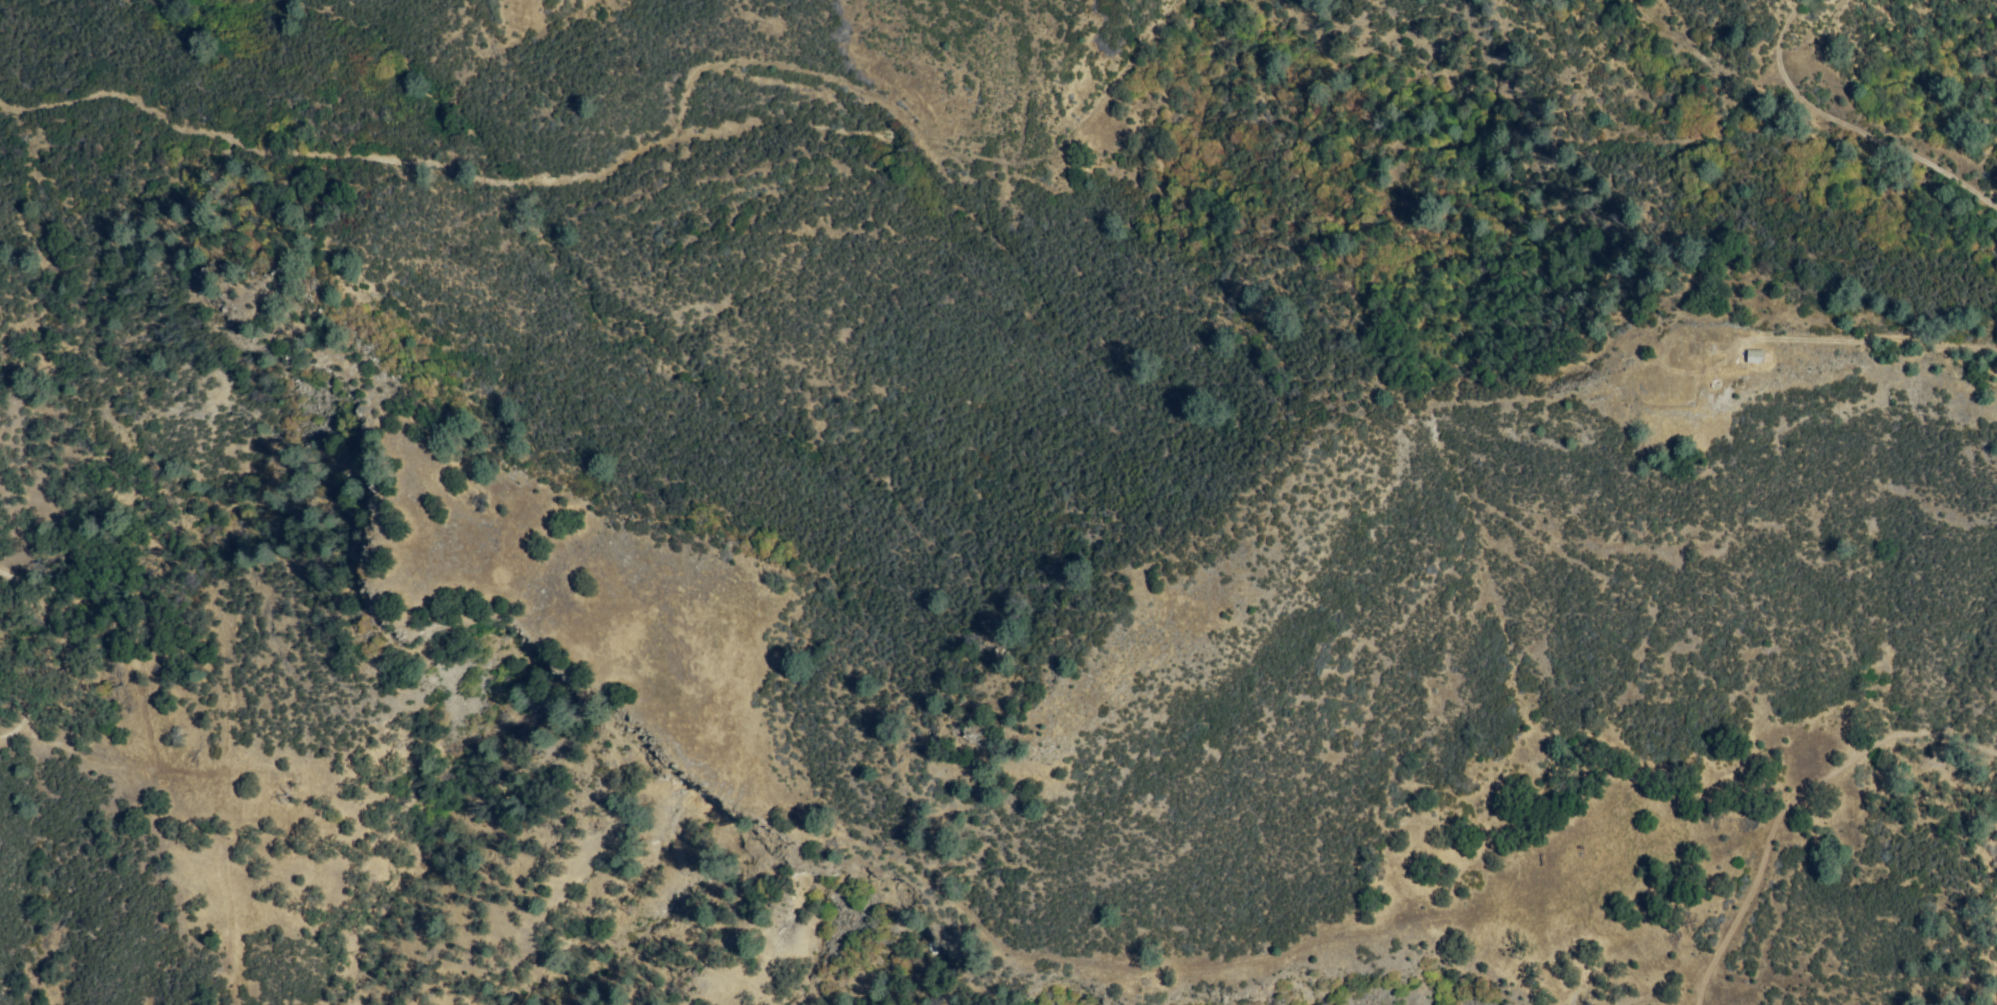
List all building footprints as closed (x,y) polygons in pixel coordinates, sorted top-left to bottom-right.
[(1751,352),(1764,353),(1764,362),(1751,361),(1751,352)]
